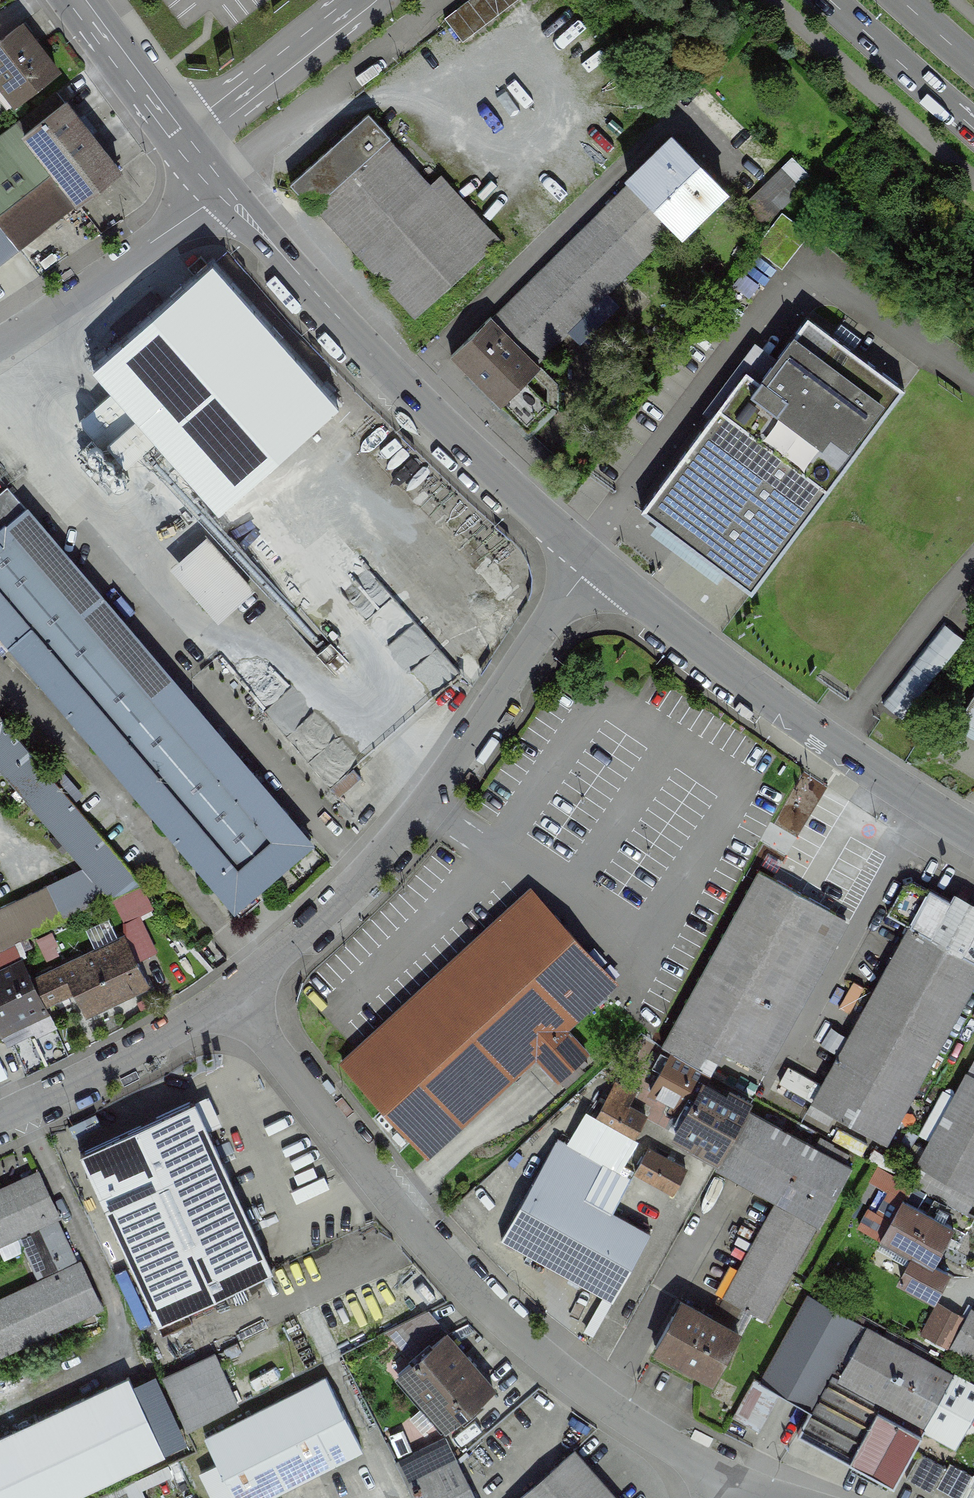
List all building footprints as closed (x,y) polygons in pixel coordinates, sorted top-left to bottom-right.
[(518,0),(469,0),(445,18),(463,42),(518,0)] [(57,72),(20,25),(0,41),(0,82),(17,104),(57,72)] [(24,134),(65,102),(56,92),(16,123),(24,134)] [(78,202),(79,204),(120,172),(65,102),(24,134),(78,202)] [(313,207),(389,139),(365,113),(290,181),(313,207)] [(18,248),(78,202),(24,134),(16,123),(0,136),(0,226),(18,248)] [(628,179),(630,182),(676,227),(682,234),(726,191),(672,137),(628,179)] [(439,194),(389,139),(313,207),(415,319),(490,250),(481,241),(487,236),(444,189),(439,194)] [(783,168),(741,209),(761,230),(803,189),(783,168)] [(676,227),(630,182),(599,213),(644,259),(676,227)] [(537,364),(644,259),(599,213),(492,318),(537,364)] [(18,248),(0,226),(0,262),(18,248)] [(196,277),(209,266),(200,256),(187,267),(196,277)] [(339,406),(212,264),(209,266),(196,277),(163,306),(125,341),(93,369),(112,391),(156,440),(220,512),(339,406)] [(125,341),(163,306),(150,291),(111,326),(125,341)] [(491,317),(451,355),(501,406),(524,382),(540,367),(537,364),(492,318),(491,317)] [(746,370),(641,510),(752,593),(905,389),(808,317),(760,381),(746,370)] [(524,382),(501,406),(524,429),(548,405),(524,382)] [(156,440),(112,391),(84,415),(85,417),(80,422),(95,439),(81,452),(117,491),(130,479),(121,469),(127,463),(128,465),(156,440)] [(235,907),(311,842),(7,487),(0,493),(0,632),(235,907)] [(180,570),(218,611),(232,598),(233,599),(247,587),(211,549),(198,561),(195,557),(180,570)] [(940,620),(890,707),(913,720),(963,633),(940,620)] [(973,726),(973,697),(961,718),(973,726)] [(106,891),(110,896),(139,879),(3,721),(0,722),(0,771),(85,868),(106,891)] [(85,868),(46,885),(59,912),(106,891),(85,868)] [(836,914),(758,872),(663,1046),(711,1072),(723,1051),(751,1067),(836,914)] [(887,914),(909,926),(909,925),(973,961),(973,906),(953,895),(950,900),(930,889),(929,890),(906,878),(903,883),(887,914)] [(157,902),(139,879),(110,896),(126,919),(157,902)] [(0,907),(0,940),(26,928),(28,931),(44,923),(43,920),(59,912),(46,885),(0,907)] [(530,889),(341,1062),(428,1156),(537,1056),(558,1078),(587,1052),(566,1029),(617,983),(530,889)] [(812,1100),(888,1142),(973,986),(973,961),(909,925),(909,926),(821,1084),(812,1100)] [(125,936),(32,980),(45,1006),(75,992),(87,1016),(149,986),(125,936)] [(31,1021),(48,1012),(45,1006),(32,980),(23,961),(0,972),(0,1026),(0,1027),(27,1013),(31,1021)] [(780,1084),(812,1100),(821,1084),(789,1067),(780,1084)] [(685,1117),(698,1093),(661,1073),(647,1097),(685,1117)] [(968,1074),(918,1164),(970,1193),(973,1195),(973,1194),(973,1078),(968,1074)] [(725,1098),(702,1085),(698,1093),(685,1117),(675,1134),(720,1159),(748,1110),(751,1104),(729,1092),(725,1098)] [(609,1095),(595,1119),(633,1140),(647,1115),(609,1095)] [(194,1100),(80,1153),(159,1322),(273,1270),(194,1100)] [(852,1169),(748,1110),(720,1159),(716,1167),(776,1201),(787,1181),(829,1204),(831,1205),(852,1169)] [(558,1138),(501,1238),(612,1300),(650,1233),(585,1196),(603,1164),(558,1138)] [(649,1148),(635,1172),(673,1193),(687,1169),(649,1148)] [(970,1193),(918,1164),(908,1182),(960,1211),(970,1193)] [(60,1216),(39,1172),(19,1181),(0,1190),(0,1245),(60,1216)] [(829,1204),(787,1181),(776,1201),(762,1227),(803,1250),(829,1204)] [(954,1228),(904,1199),(882,1238),(921,1261),(932,1267),(932,1265),(937,1257),(954,1228)] [(764,1319),(803,1250),(762,1227),(723,1296),(764,1319)] [(102,1306),(80,1262),(78,1263),(61,1228),(32,1241),(49,1277),(0,1300),(0,1355),(102,1306)] [(932,1265),(932,1267),(921,1261),(908,1285),(934,1299),(948,1274),(932,1265)] [(954,1375),(883,1336),(810,1295),(761,1381),(780,1392),(811,1409),(830,1374),(925,1427),(954,1375)] [(740,1334),(681,1301),(655,1348),(656,1349),(660,1342),(676,1351),(673,1356),(714,1379),(740,1334)] [(964,1319),(936,1304),(919,1336),(947,1351),(964,1319)] [(971,1309),(950,1346),(973,1359),(973,1310),(971,1309)] [(446,1334),(426,1311),(400,1324),(425,1352),(446,1334)] [(887,1329),(883,1336),(954,1375),(958,1369),(887,1329)] [(443,1428),(445,1430),(492,1389),(479,1374),(473,1368),(475,1366),(465,1355),(464,1356),(446,1336),(447,1335),(446,1334),(425,1352),(398,1375),(399,1377),(402,1374),(446,1425),(443,1428)] [(213,1356),(165,1379),(189,1427),(237,1403),(213,1356)] [(958,1369),(973,1378),(973,1361),(965,1356),(958,1369)] [(925,1427),(830,1374),(811,1409),(798,1431),(893,1484),(925,1427)] [(954,1375),(925,1427),(954,1443),(973,1407),(973,1386),(954,1375)] [(0,1437),(0,1497),(68,1497),(165,1453),(129,1376),(0,1437)] [(205,1439),(235,1497),(262,1497),(362,1448),(327,1378),(205,1439)] [(780,1392),(761,1381),(755,1378),(741,1401),(767,1416),(780,1392)] [(407,1484),(456,1459),(445,1437),(396,1462),(407,1484)] [(521,1497),(615,1497),(575,1451),(521,1497)] [(920,1454),(906,1479),(932,1494),(947,1469),(920,1454)] [(407,1484),(414,1497),(476,1497),(456,1459),(407,1484)] [(937,1489),(953,1497),(962,1497),(972,1480),(949,1467),(937,1489)]
